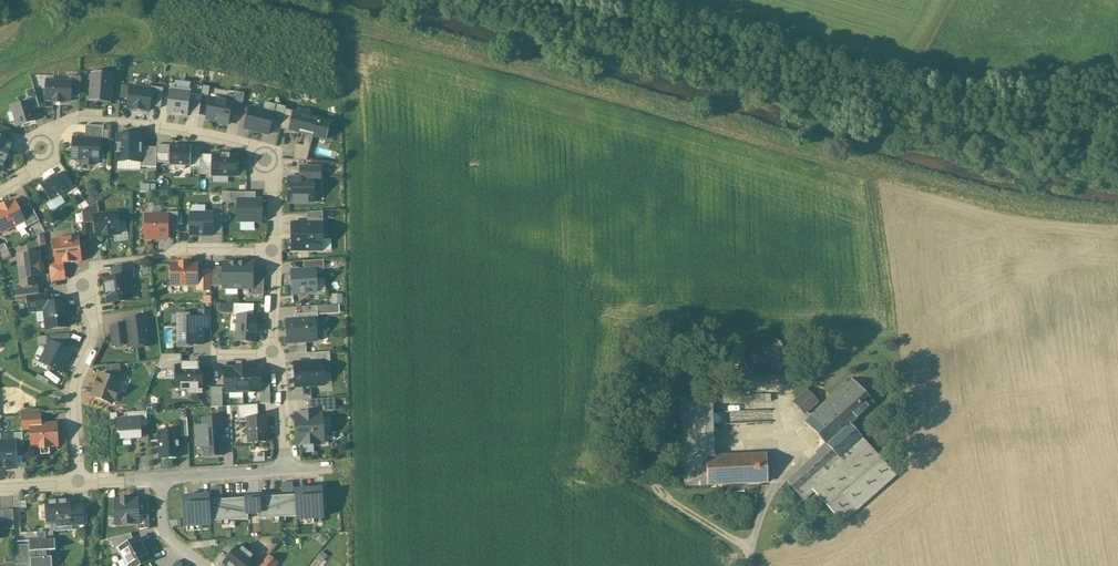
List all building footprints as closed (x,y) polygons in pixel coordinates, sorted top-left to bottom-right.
[(114,74),(91,73),(89,97),(113,99),(114,91),(113,91),(114,74)] [(71,82),(71,97),(80,97),(81,78),(71,77),(71,82)] [(47,81),(46,101),(54,101),(53,103),(63,103),(63,101),(70,102),(71,97),(71,82),(47,81)] [(132,84),(129,104),(152,108),(155,87),(132,84)] [(170,86),(167,110),(188,114),(192,90),(170,86)] [(26,91),(30,102),(30,101),(33,110),(40,108),(34,89),(26,91)] [(30,102),(12,107),(18,127),(36,121),(33,110),(30,101),(30,102)] [(276,105),(266,102),(263,111),(250,107),(245,129),(268,134),(276,105)] [(241,110),(210,103),(205,123),(237,130),(241,110)] [(332,127),(293,118),(288,140),(327,149),(332,127)] [(10,142),(14,132),(0,126),(0,138),(10,142)] [(86,126),(85,139),(99,140),(99,141),(103,141),(104,127),(86,126)] [(142,136),(118,135),(117,162),(141,162),(142,136)] [(1,171),(13,144),(10,142),(0,138),(0,170),(1,171)] [(74,138),(73,160),(84,160),(84,165),(94,165),(94,161),(98,161),(99,141),(99,140),(85,139),(74,138)] [(191,146),(170,145),(169,166),(174,166),(174,169),(182,169),(182,167),(182,169),(185,169),(185,166),(191,166),(191,146)] [(215,151),(215,175),(240,175),(240,152),(215,151)] [(57,174),(40,185),(51,201),(67,190),(57,174)] [(313,178),(289,178),(289,203),(313,203),(313,178)] [(90,203),(102,197),(96,186),(84,193),(90,203)] [(261,200),(240,200),(240,210),(238,210),(238,221),(260,221),(260,214),(261,214),(261,200)] [(0,209),(0,229),(2,233),(24,222),(25,222),(19,209),(15,202),(9,205),(8,203),(0,207),(1,208),(0,209)] [(97,202),(82,211),(83,224),(95,222),(94,216),(99,215),(97,202)] [(30,203),(19,209),(25,222),(24,222),(27,227),(39,221),(30,203)] [(99,215),(94,216),(95,222),(96,237),(119,234),(116,213),(99,215)] [(212,214),(190,214),(190,236),(212,236),(212,214)] [(168,215),(146,215),(146,239),(168,239),(168,215)] [(323,223),(292,223),(292,250),(323,250),(323,223)] [(77,238),(53,240),(52,241),(52,242),(55,264),(55,265),(63,264),(72,263),(73,263),(80,262),(81,262),(81,261),(79,238),(79,237),(77,237),(77,238)] [(38,253),(18,256),(21,286),(34,284),(33,277),(41,276),(40,272),(42,269),(42,265),(39,264),(38,253)] [(197,264),(187,264),(188,263),(180,263),(180,264),(172,264),(172,285),(197,285),(197,264)] [(238,263),(223,263),(223,288),(238,288),(238,263)] [(252,263),(238,263),(238,288),(252,288),(252,263)] [(63,264),(55,265),(55,264),(48,265),(50,282),(65,280),(65,279),(63,265),(63,264)] [(131,266),(111,269),(112,279),(127,277),(132,277),(131,266)] [(315,270),(292,271),(293,294),(317,292),(315,270)] [(112,279),(105,280),(107,294),(108,302),(128,300),(127,292),(129,292),(127,277),(112,279)] [(21,286),(16,286),(18,297),(27,296),(37,295),(36,284),(34,284),(21,286)] [(37,295),(27,296),(29,312),(44,310),(43,304),(48,303),(47,293),(37,295)] [(48,303),(43,304),(44,310),(47,329),(68,327),(65,301),(48,303)] [(203,318),(189,318),(189,315),(181,315),(180,315),(172,315),(172,323),(178,323),(178,346),(189,346),(189,345),(203,345),(203,318)] [(257,317),(238,316),(236,341),(255,342),(257,317)] [(146,318),(124,320),(125,325),(119,326),(122,345),(127,344),(128,347),(136,346),(136,348),(150,346),(146,318)] [(315,319),(287,320),(289,346),(306,345),(306,342),(316,341),(315,319)] [(119,326),(111,327),(113,346),(122,345),(119,326)] [(55,344),(71,343),(71,333),(54,334),(55,344)] [(783,364),(785,357),(783,349),(778,342),(772,338),(764,336),(756,338),(749,343),(745,349),(743,357),(745,365),(750,372),(757,376),(765,378),(772,376),(779,371),(783,364)] [(70,352),(50,342),(47,348),(46,348),(39,362),(60,372),(70,352)] [(323,361),(294,363),(296,387),(325,385),(323,361)] [(119,364),(106,366),(107,373),(105,376),(117,381),(120,371),(119,364)] [(203,366),(197,366),(197,365),(184,365),(184,366),(176,366),(176,389),(203,389),(203,366)] [(243,392),(243,368),(225,369),(225,392),(243,392)] [(261,391),(260,368),(243,368),(243,392),(261,391)] [(105,376),(100,374),(92,396),(111,403),(113,399),(115,399),(118,391),(116,390),(119,382),(105,376)] [(852,380),(805,422),(825,444),(826,444),(849,423),(850,423),(873,402),(852,380)] [(212,406),(224,406),(224,386),(212,386),(212,406)] [(807,390),(794,402),(804,413),(817,401),(807,390)] [(773,400),(772,392),(753,393),(753,401),(773,400)] [(711,398),(680,399),(683,458),(705,457),(705,456),(714,456),(711,398)] [(721,420),(774,417),(773,408),(720,411),(721,420)] [(146,412),(126,413),(127,419),(140,419),(140,424),(147,424),(146,412)] [(322,412),(295,414),(297,445),(323,444),(322,412)] [(40,415),(21,416),(22,430),(31,429),(30,425),(40,425),(40,415)] [(266,417),(248,419),(249,442),(267,441),(266,417)] [(224,455),(221,418),(203,419),(203,427),(196,427),(198,447),(204,447),(205,456),(224,455)] [(127,419),(117,420),(117,432),(120,432),(120,439),(141,438),(140,424),(140,419),(127,419)] [(849,423),(826,444),(838,457),(861,437),(849,423)] [(40,425),(30,425),(31,429),(32,447),(40,447),(40,448),(49,447),(49,446),(57,446),(56,424),(40,425)] [(178,431),(159,432),(160,459),(180,458),(178,431)] [(838,457),(836,459),(834,457),(796,491),(803,499),(813,491),(842,523),(895,475),(866,442),(861,437),(838,457)] [(19,468),(18,440),(0,441),(0,469),(19,468)] [(816,454),(787,481),(796,491),(834,457),(836,459),(838,457),(826,444),(825,444),(815,453),(816,454)] [(714,456),(705,456),(705,457),(707,484),(767,482),(766,454),(714,456)] [(705,457),(683,458),(684,485),(707,484),(705,457)] [(321,488),(296,490),(297,499),(298,517),(298,519),(322,518),(321,488)] [(208,495),(183,497),(185,526),(210,525),(210,522),(209,505),(208,495)] [(297,499),(259,502),(259,497),(246,498),(246,502),(209,505),(210,522),(222,522),(222,520),(235,520),(235,521),(248,520),(248,519),(259,518),(259,519),(272,519),(272,517),(286,516),(286,518),(298,517),(297,499)] [(69,500),(46,501),(47,522),(57,521),(57,524),(70,524),(69,506),(69,500)] [(115,501),(117,524),(138,522),(137,500),(115,501)] [(81,506),(69,506),(70,524),(82,523),(81,506)] [(12,510),(3,510),(5,530),(14,530),(12,510)] [(125,565),(142,565),(152,561),(140,536),(116,549),(125,565)] [(29,541),(30,565),(52,565),(51,558),(46,558),(45,551),(55,551),(54,539),(29,541)] [(29,545),(15,546),(16,565),(30,565),(29,545)]
